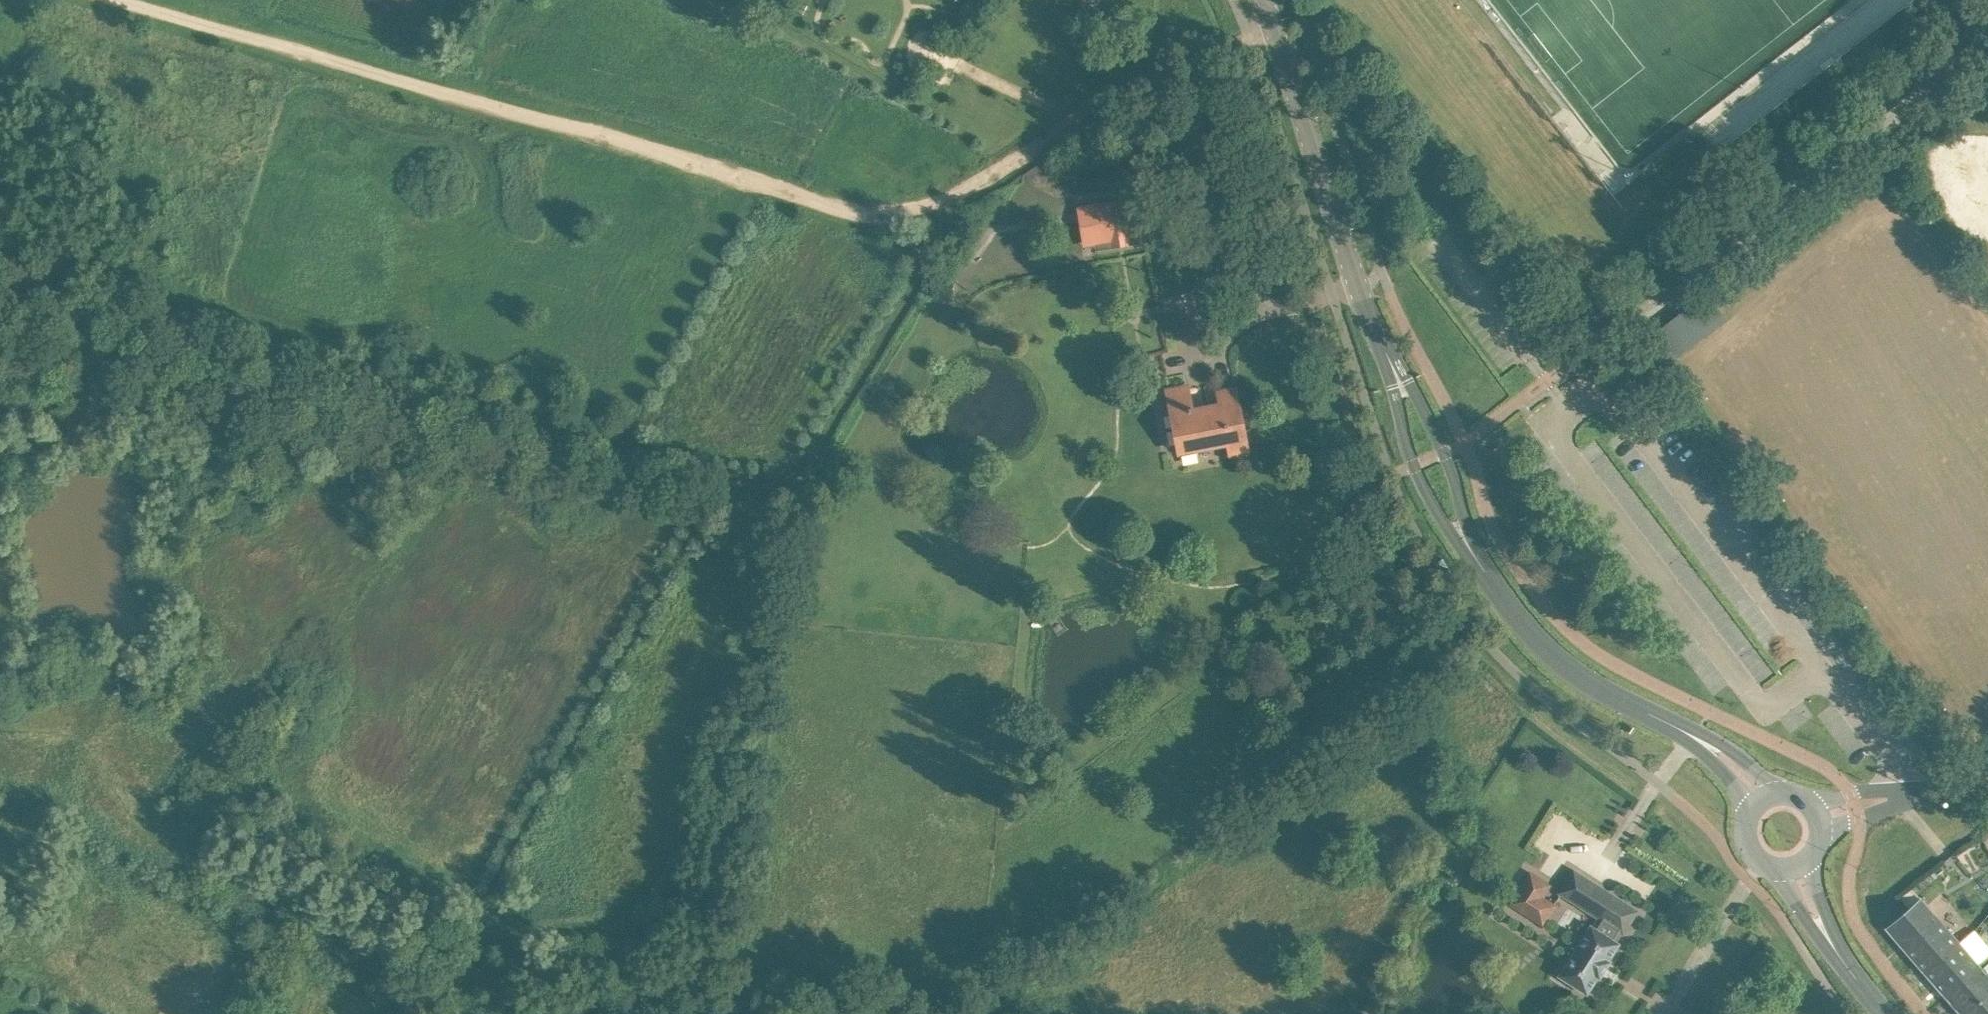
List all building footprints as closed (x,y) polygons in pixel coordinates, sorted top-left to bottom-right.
[(1138,197),(1090,204),(1097,245),(1144,237),(1138,197)] [(1726,318),(1713,301),(1706,293),(1642,343),(1662,368),(1726,318)] [(1170,391),(1168,391),(1179,450),(1197,446),(1197,449),(1210,446),(1227,443),(1230,457),(1249,454),(1236,389),(1219,393),(1221,406),(1193,412),(1187,387),(1170,391)] [(1558,902),(1546,895),(1554,882),(1528,867),(1506,905),(1544,927),(1558,902)] [(1638,910),(1619,898),(1574,869),(1559,893),(1599,919),(1594,927),(1591,925),(1558,976),(1587,995),(1598,977),(1600,978),(1611,962),(1609,961),(1620,943),(1616,941),(1622,933),(1623,934),(1638,910)] [(1960,943),(1934,914),(1921,899),(1886,929),(1925,973),(1960,943)] [(1925,973),(1927,975),(1944,995),(1979,966),(1987,958),(1987,947),(1974,931),(1960,943),(1925,973)] [(1974,1005),(1987,993),(1987,976),(1979,966),(1944,995),(1960,1013),(1982,1013),(1974,1005)] [(1974,1005),(1982,1013),(1987,1013),(1987,993),(1974,1005)]
